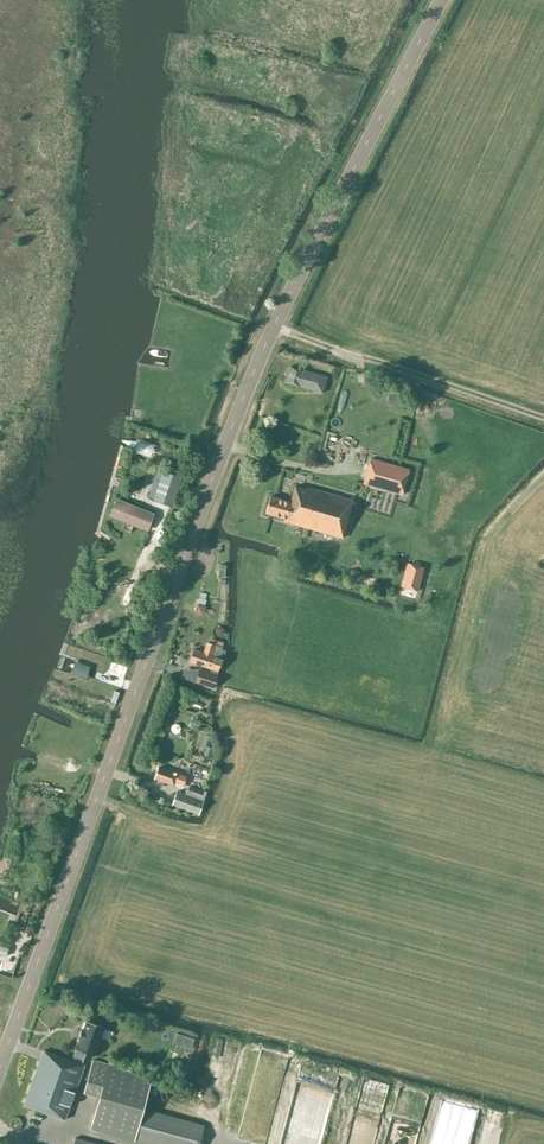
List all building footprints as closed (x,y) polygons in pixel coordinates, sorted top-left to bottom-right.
[(312,373),(289,366),(284,384),(301,389),(302,387),(323,393),(327,377),(337,380),(341,368),(315,361),(312,373)] [(366,386),(364,401),(374,402),(376,388),(366,386)] [(398,406),(400,397),(389,394),(386,403),(398,406)] [(416,396),(414,405),(426,408),(428,400),(416,396)] [(285,458),(292,460),(296,449),(289,446),(285,458)] [(325,461),(328,451),(323,449),(319,459),(325,461)] [(368,459),(362,484),(401,495),(408,470),(368,459)] [(158,471),(150,496),(171,504),(183,470),(166,464),(163,473),(158,471)] [(354,500),(323,492),(306,487),(305,490),(294,486),(290,502),(270,496),(265,513),(284,519),(283,522),(342,538),(345,529),(350,512),(354,500)] [(110,516),(146,530),(153,514),(117,500),(110,516)] [(418,591),(424,568),(407,563),(401,586),(418,591)] [(357,579),(359,572),(351,569),(349,577),(357,579)] [(207,641),(203,653),(194,650),(189,662),(211,669),(210,673),(200,669),(195,682),(214,689),(219,675),(217,675),(218,672),(217,671),(224,651),(221,650),(224,642),(211,638),(209,642),(207,641)] [(201,745),(206,746),(209,747),(213,738),(204,735),(201,745)] [(209,747),(206,746),(203,756),(211,758),(214,749),(209,747)] [(187,777),(177,774),(158,767),(154,779),(183,789),(187,777)] [(204,800),(177,791),(172,806),(199,815),(204,800)] [(9,948),(0,945),(0,955),(6,957),(9,948)] [(105,1027),(86,1020),(83,1029),(82,1028),(78,1039),(79,1040),(75,1049),(76,1049),(72,1061),(45,1051),(25,1105),(65,1120),(85,1065),(82,1064),(86,1053),(95,1056),(105,1027)] [(92,1059),(83,1094),(98,1098),(89,1129),(143,1143),(199,1143),(204,1125),(143,1108),(152,1075),(92,1059)] [(282,1143),(299,1143),(316,1070),(300,1066),(282,1143)] [(333,1071),(315,1143),(335,1143),(351,1076),(333,1071)] [(382,1085),(362,1080),(346,1143),(368,1143),(382,1085)] [(431,1143),(448,1143),(457,1106),(440,1102),(431,1143)] [(418,1118),(421,1111),(413,1108),(410,1114),(418,1118)] [(493,1114),(473,1110),(467,1143),(486,1143),(493,1114)]
